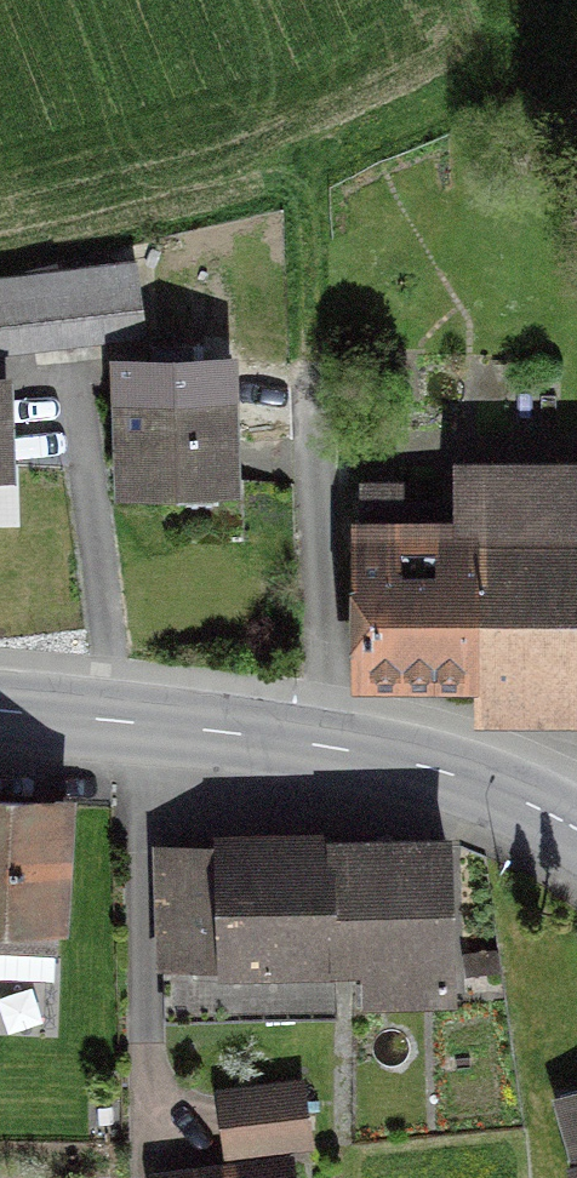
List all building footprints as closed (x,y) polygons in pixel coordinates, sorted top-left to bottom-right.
[(91,275),(55,280),(64,341),(98,337),(91,275)] [(28,346),(64,341),(55,280),(20,284),(28,346)] [(120,493),(223,490),(221,400),(153,402),(152,367),(116,368),(120,493)] [(576,672),(576,476),(452,476),(452,561),(395,561),(395,493),(357,493),(357,562),(355,562),(355,672),(576,672)] [(58,807),(0,804),(0,942),(49,944),(58,807)] [(443,989),(439,846),(391,848),(391,844),(324,847),(324,850),(158,855),(162,1020),(329,1016),(326,962),(387,959),(389,991),(443,989)] [(294,1090),(218,1099),(224,1152),(301,1142),(294,1090)] [(281,1168),(207,1177),(282,1177),(281,1168)]
